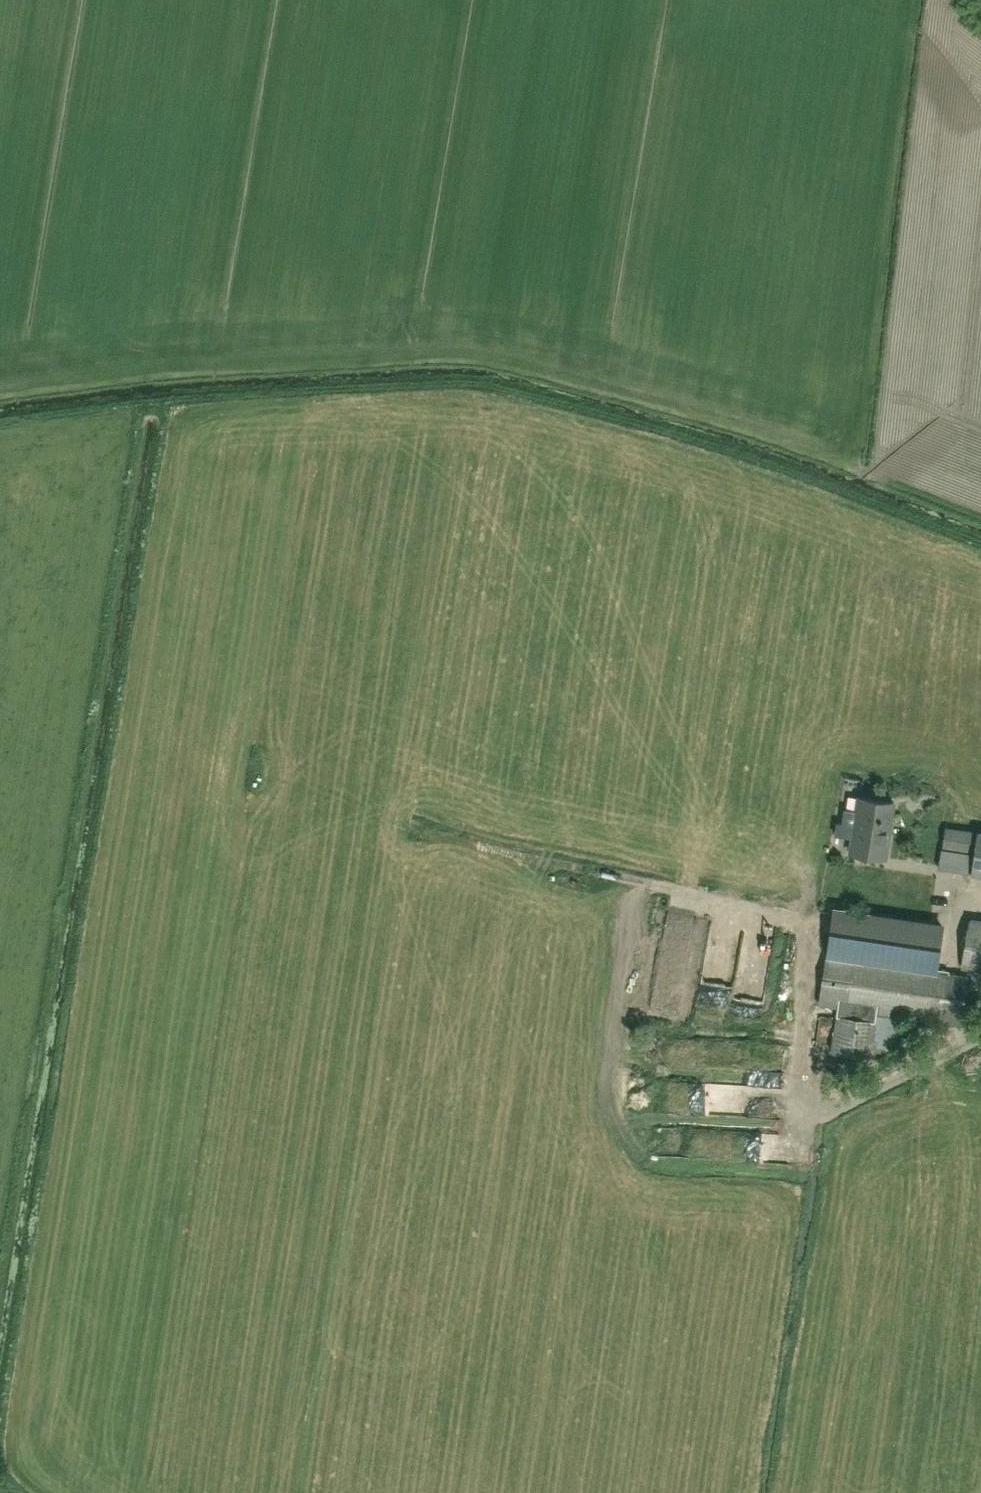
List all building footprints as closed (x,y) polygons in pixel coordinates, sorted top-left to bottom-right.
[(891,802),(856,797),(854,809),(844,808),(842,821),(837,821),(835,834),(850,837),(848,853),(884,858),(891,802)] [(975,829),(970,869),(980,870),(980,830),(975,829)] [(960,1023),(967,976),(947,973),(948,969),(938,967),(945,922),(833,906),(827,951),(826,951),(819,1003),(960,1023)] [(968,919),(961,966),(980,969),(980,921),(968,919)] [(836,1014),(831,1050),(868,1056),(873,1020),(836,1014)] [(778,1085),(779,1069),(753,1069),(753,1085),(778,1085)]
